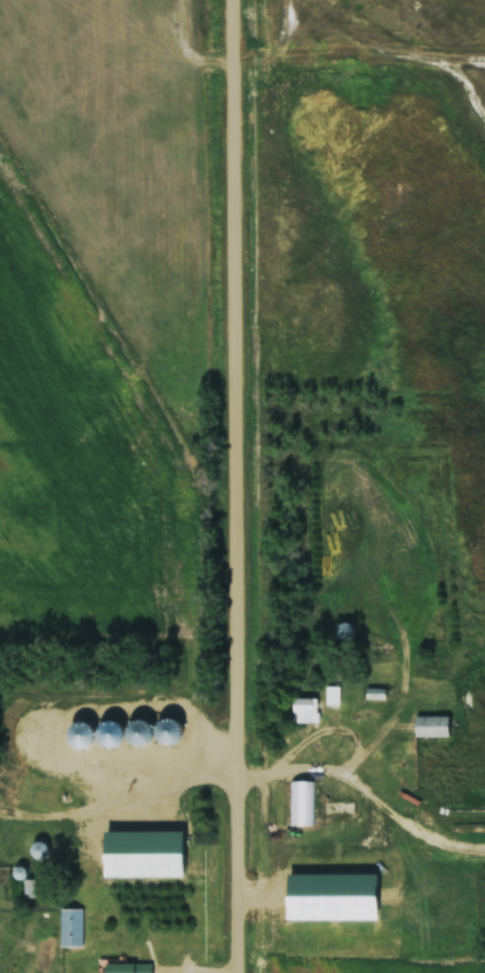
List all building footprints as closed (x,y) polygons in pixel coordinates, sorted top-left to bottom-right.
[(338,640),(354,639),(353,625),(337,626),(338,640)] [(339,688),(326,688),(326,706),(339,706),(339,688)] [(367,701),(385,701),(385,690),(367,690),(367,701)] [(319,700),(295,700),(295,724),(319,724),(319,700)] [(450,717),(416,717),(416,738),(450,738),(450,717)] [(155,727),(163,746),(181,738),(173,719),(155,727)] [(290,828),(313,828),(313,783),(290,783),(290,828)] [(107,878),(186,878),(185,833),(107,833),(107,878)] [(49,853),(40,843),(30,851),(39,861),(49,853)] [(25,899),(34,898),(33,882),(25,883),(25,899)] [(83,948),(83,910),(60,910),(60,949),(83,948)] [(152,964),(106,964),(106,972),(152,972),(152,964)]
